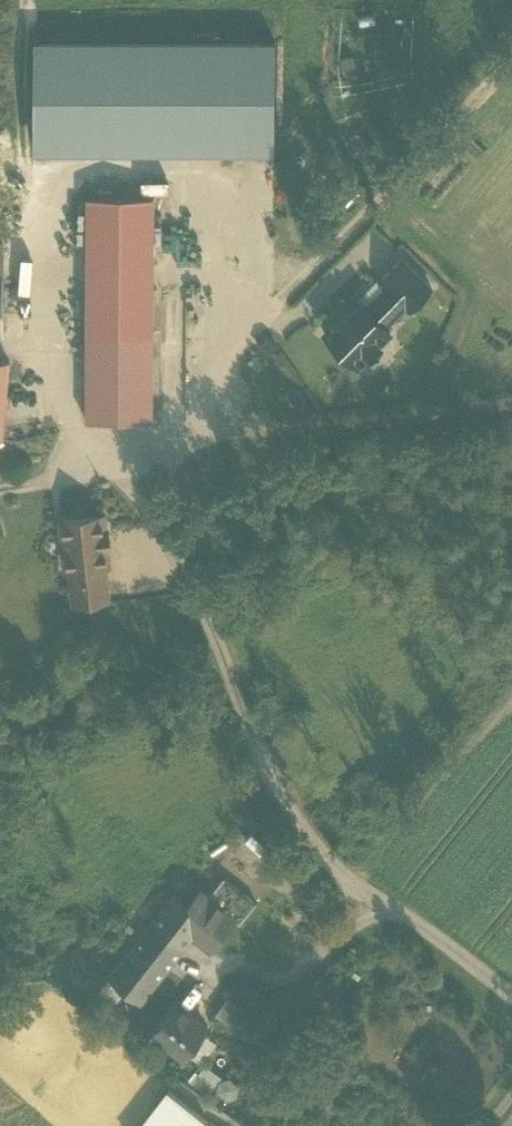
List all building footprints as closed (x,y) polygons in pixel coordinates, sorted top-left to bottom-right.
[(34,39),(33,129),(274,131),(275,41),(34,39)] [(274,131),(33,129),(33,151),(274,153),(274,131)] [(154,196),(87,196),(86,330),(153,331),(154,196)] [(380,280),(387,288),(405,305),(409,309),(431,287),(401,257),(380,280)] [(384,325),(405,305),(387,288),(367,308),(358,299),(346,310),(344,308),(333,319),(335,322),(324,333),(356,365),(368,354),(370,356),(381,345),(379,343),(390,331),(384,325)] [(153,331),(86,330),(85,419),(152,420),(153,331)] [(276,347),(266,338),(259,346),(268,355),(276,347)] [(0,361),(0,438),(3,438),(10,361),(0,361)] [(102,514),(62,518),(67,569),(70,569),(104,566),(107,565),(105,549),(109,548),(107,531),(104,531),(102,514)] [(104,566),(70,569),(73,602),(108,599),(104,566)] [(192,933),(192,934),(210,949),(234,919),(235,917),(228,912),(243,892),(223,877),(208,896),(201,890),(187,906),(174,895),(152,922),(152,923),(162,930),(172,917),(192,933)] [(235,917),(234,919),(240,923),(256,903),(243,892),(228,912),(235,917)] [(172,917),(162,930),(182,946),(192,934),(192,933),(172,917)] [(152,923),(111,975),(126,987),(140,999),(182,946),(162,930),(152,923)] [(115,1000),(126,987),(111,975),(100,988),(115,1000)] [(259,1020),(229,996),(215,1014),(245,1037),(259,1020)] [(207,1027),(175,1002),(152,1032),(184,1057),(187,1052),(203,1032),(207,1027)] [(216,1043),(203,1032),(187,1052),(200,1062),(216,1043)]
